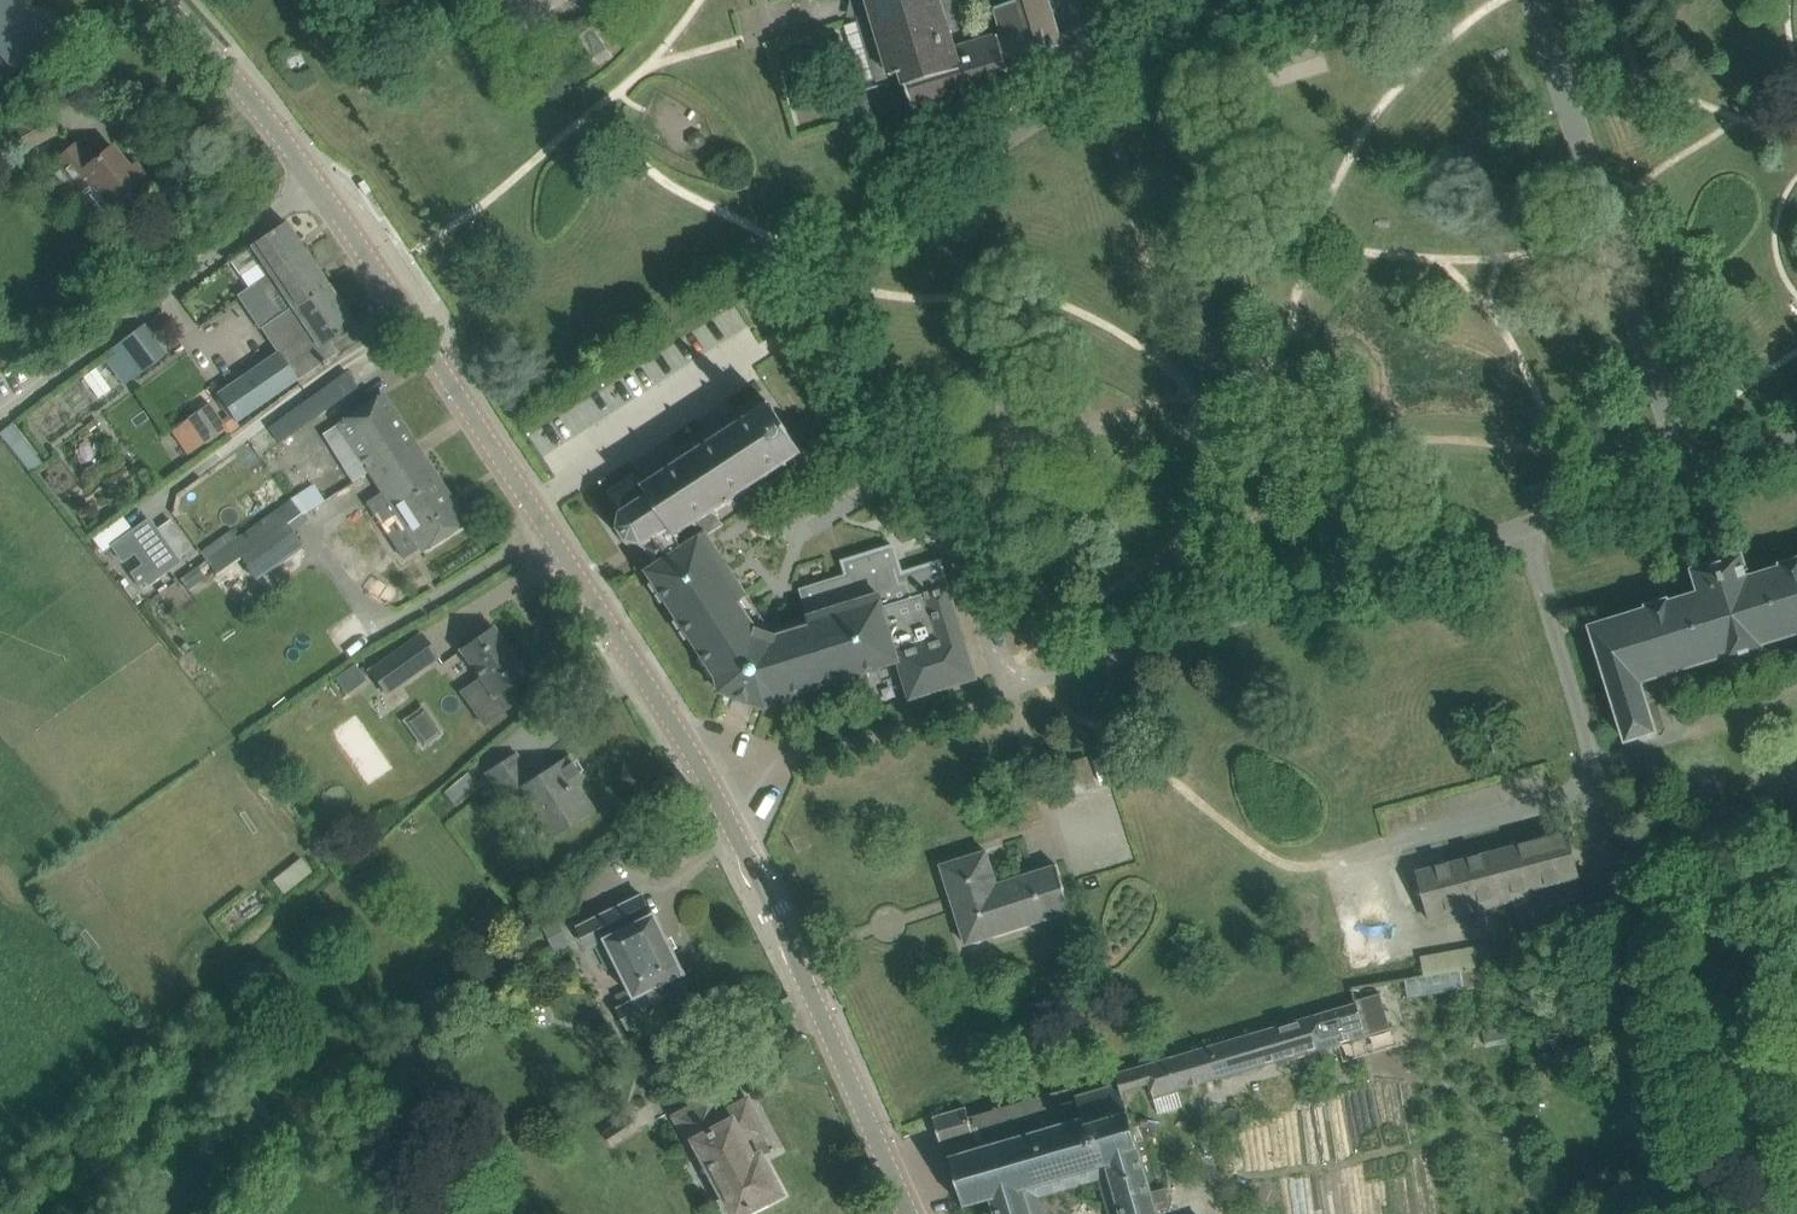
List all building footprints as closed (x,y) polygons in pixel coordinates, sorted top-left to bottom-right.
[(1,79),(13,68),(14,70),(50,36),(51,37),(53,36),(39,22),(38,23),(22,7),(23,7),(16,0),(0,0),(0,78),(1,79)] [(858,19),(859,21),(870,59),(877,82),(881,80),(904,74),(917,118),(1016,89),(1014,83),(1056,71),(1050,51),(1063,47),(1049,0),(1017,0),(1018,4),(996,10),(1003,36),(1000,37),(977,43),(968,46),(955,50),(940,0),(853,0),(858,19)] [(593,59),(608,50),(593,28),(579,37),(593,59)] [(853,121),(873,115),(866,92),(846,98),(853,121)] [(37,114),(33,106),(8,120),(26,153),(59,135),(45,110),(37,114)] [(705,143),(704,135),(697,132),(690,137),(691,145),(698,148),(705,143)] [(95,161),(83,146),(79,142),(51,165),(57,173),(54,175),(68,191),(70,189),(77,198),(87,189),(108,215),(149,182),(135,165),(130,169),(112,147),(95,161)] [(293,308),(328,285),(285,222),(250,246),(250,247),(230,261),(231,262),(232,263),(241,276),(261,263),(268,273),(254,283),(277,317),(261,328),(268,339),(300,317),(293,308)] [(235,422),(333,356),(325,344),(354,324),(328,285),(293,308),(300,317),(268,339),(277,353),(216,394),(235,422)] [(124,385),(143,371),(165,355),(143,325),(113,348),(123,362),(113,370),(124,385)] [(342,399),(332,385),(285,419),(294,433),(342,399)] [(465,523),(382,396),(339,424),(384,492),(367,503),(381,524),(398,514),(422,551),(465,523)] [(646,548),(658,565),(659,567),(708,533),(709,534),(724,524),(715,511),(732,501),(733,503),(737,501),(735,499),(750,489),(752,491),(755,489),(753,487),(768,477),(770,480),(773,477),(771,475),(786,465),(788,468),(791,465),(790,463),(801,456),(801,457),(805,455),(804,454),(804,453),(791,433),(785,424),(772,404),(771,404),(770,403),(767,405),(768,406),(757,414),(755,411),(734,424),(730,418),(713,429),(717,435),(680,459),(676,454),(660,465),(665,473),(649,484),(647,481),(643,483),(636,474),(609,492),(610,494),(611,494),(622,511),(621,514),(623,516),(621,527),(618,528),(618,531),(622,530),(628,540),(626,543),(629,545),(631,542),(643,545),(643,548),(646,548)] [(188,456),(225,429),(208,406),(171,432),(188,456)] [(14,425),(3,432),(30,471),(41,463),(14,425)] [(314,485),(290,501),(301,516),(325,501),(323,498),(321,496),(321,495),(314,485)] [(237,539),(230,544),(235,550),(237,554),(239,557),(241,559),(256,580),(302,547),(289,530),(276,511),(237,539)] [(179,563),(148,520),(109,548),(121,565),(132,557),(140,566),(128,575),(140,591),(179,563)] [(780,700),(890,666),(900,663),(911,700),(978,679),(941,561),(903,573),(894,546),(843,561),(848,576),(800,592),(807,617),(778,626),(767,622),(709,534),(708,533),(659,567),(658,565),(649,571),(718,678),(722,693),(768,709),(780,700)] [(199,553),(191,560),(195,566),(196,566),(204,560),(199,553)] [(1592,628),(1627,741),(1655,732),(1644,697),(1648,695),(1645,685),(1727,661),(1728,664),(1766,652),(1764,646),(1796,637),(1796,561),(1782,566),(1783,568),(1748,579),(1741,557),(1694,572),(1701,594),(1668,604),(1667,602),(1648,608),(1649,610),(1592,628)] [(363,561),(350,570),(362,587),(375,578),(363,561)] [(200,565),(183,577),(192,589),(209,577),(200,565)] [(417,578),(416,582),(419,585),(423,586),(426,584),(426,580),(424,576),(420,576),(417,578)] [(518,703),(507,688),(526,675),(493,627),(460,651),(479,678),(460,692),(484,727),(518,703)] [(386,694),(438,657),(422,634),(369,671),(386,694)] [(351,692),(369,681),(359,666),(341,677),(351,692)] [(423,750),(444,735),(424,707),(403,722),(423,750)] [(532,782),(515,757),(488,774),(506,801),(523,789),(541,817),(537,820),(549,838),(576,820),(578,823),(589,816),(587,814),(591,811),(574,784),(582,779),(569,758),(532,782)] [(1071,794),(1095,786),(1086,760),(1063,767),(1071,794)] [(454,807),(477,787),(466,775),(443,795),(454,807)] [(1514,901),(1524,938),(1589,921),(1566,833),(1419,872),(1432,923),(1514,901)] [(998,885),(987,851),(942,866),(967,944),(1073,912),(1058,865),(998,885)] [(304,858),(275,878),(284,891),(313,870),(304,858)] [(653,917),(643,895),(575,929),(586,950),(603,942),(620,976),(633,1001),(616,1010),(627,1032),(694,998),(683,977),(687,974),(657,915),(653,917)] [(1492,944),(1424,958),(1428,977),(1459,971),(1463,988),(1499,982),(1496,963),(1495,963),(1492,944)] [(976,1137),(950,1145),(953,1156),(951,1157),(966,1207),(992,1199),(1142,1154),(1124,1092),(1151,1085),(1155,1096),(1326,1047),(1391,1029),(1381,994),(1356,1001),(1357,1004),(1317,1015),(1171,1058),(1154,1063),(1125,1072),(1128,1081),(1121,1083),(1078,1096),(1079,1099),(1053,1107),(1050,1093),(970,1117),(976,1137)] [(736,1213),(745,1213),(783,1194),(761,1155),(764,1154),(757,1140),(766,1135),(748,1101),(720,1116),(711,1099),(676,1118),(686,1137),(691,1135),(697,1144),(698,1144),(728,1198),(736,1213)] [(943,1147),(950,1145),(976,1137),(970,1117),(967,1106),(934,1116),(943,1147)] [(1172,1205),(1166,1186),(1153,1190),(1142,1154),(992,1199),(996,1213),(1045,1213),(1040,1196),(1100,1179),(1110,1213),(1160,1213),(1158,1209),(1172,1205)] [(1552,1174),(1564,1182),(1574,1168),(1562,1160),(1552,1174)]
